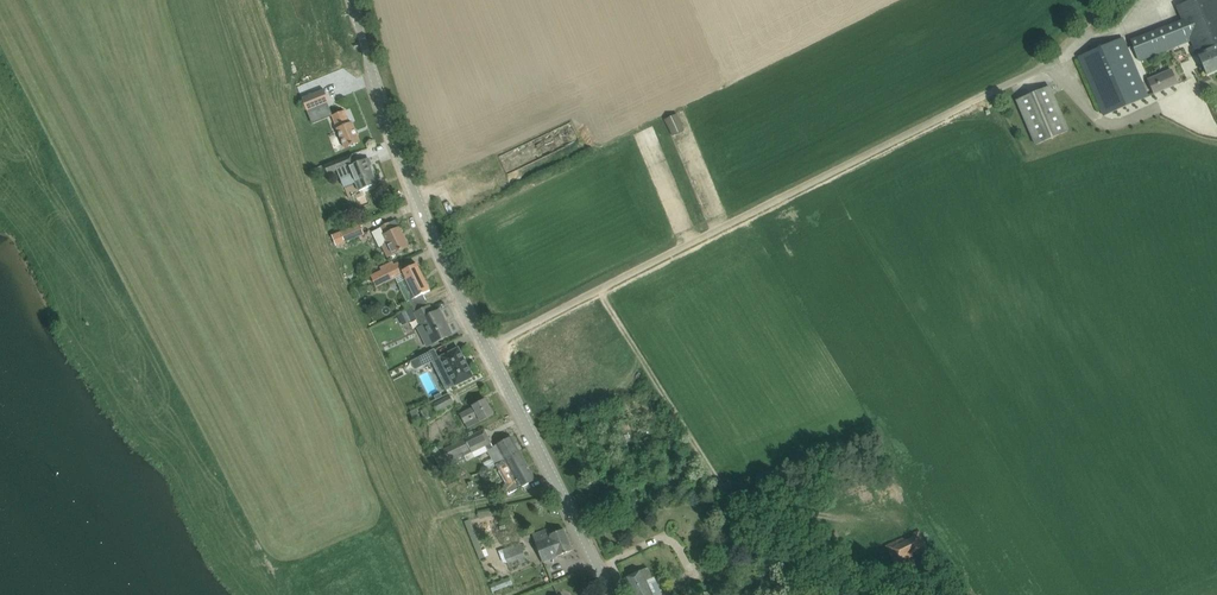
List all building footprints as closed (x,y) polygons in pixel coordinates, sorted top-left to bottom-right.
[(1134,45),(1141,61),(1192,41),(1207,75),(1216,71),(1216,0),(1192,0),(1177,6),(1183,21),(1132,41),(1134,45)] [(1147,95),(1154,92),(1148,78),(1141,81),(1122,38),(1079,57),(1104,115),(1148,97),(1147,95)] [(1036,144),(1057,135),(1068,131),(1061,113),(1049,86),(1017,100),(1036,144)] [(302,112),(307,110),(329,102),(324,89),(302,98),(297,100),(302,112)] [(344,111),(332,115),(345,148),(360,142),(352,122),(350,123),(344,111)] [(665,119),(672,136),(683,131),(676,115),(665,119)] [(325,166),(328,174),(346,167),(342,159),(325,166)] [(349,166),(360,191),(377,184),(367,159),(349,166)] [(382,247),(387,258),(409,247),(395,220),(381,227),(385,235),(384,235),(388,244),(382,247)] [(338,245),(345,242),(364,234),(360,225),(334,235),(338,245)] [(404,274),(402,269),(398,262),(371,275),(377,287),(404,274)] [(403,271),(416,298),(430,291),(417,264),(403,271)] [(425,325),(434,344),(452,334),(440,310),(433,313),(430,306),(415,313),(421,327),(425,325)] [(459,347),(441,357),(455,386),(474,377),(459,347)] [(434,350),(419,357),(424,365),(438,358),(434,350)] [(454,402),(450,395),(433,404),(437,411),(454,402)] [(460,414),(468,429),(494,415),(485,399),(473,405),(474,407),(460,414)] [(420,414),(417,409),(411,413),(413,418),(420,414)] [(434,454),(438,464),(440,466),(474,450),(472,444),(487,436),(485,430),(434,454)] [(474,450),(440,466),(442,471),(466,459),(465,457),(486,447),(488,451),(493,461),(489,463),(491,467),(519,451),(511,437),(493,448),(487,436),(472,444),(474,450)] [(510,468),(520,487),(535,479),(519,451),(491,467),(495,474),(500,472),(500,473),(510,468)] [(479,519),(491,516),(490,511),(478,513),(479,519)] [(485,557),(470,520),(464,522),(480,560),(485,557)] [(533,534),(544,562),(572,550),(564,529),(551,534),(549,528),(533,534)] [(895,564),(928,549),(919,531),(886,546),(895,564)] [(526,557),(520,542),(502,550),(508,564),(526,557)] [(662,594),(654,577),(652,578),(647,568),(625,578),(633,594),(661,594),(662,594)] [(693,588),(696,594),(715,594),(710,584),(704,586),(703,583),(693,588)]
